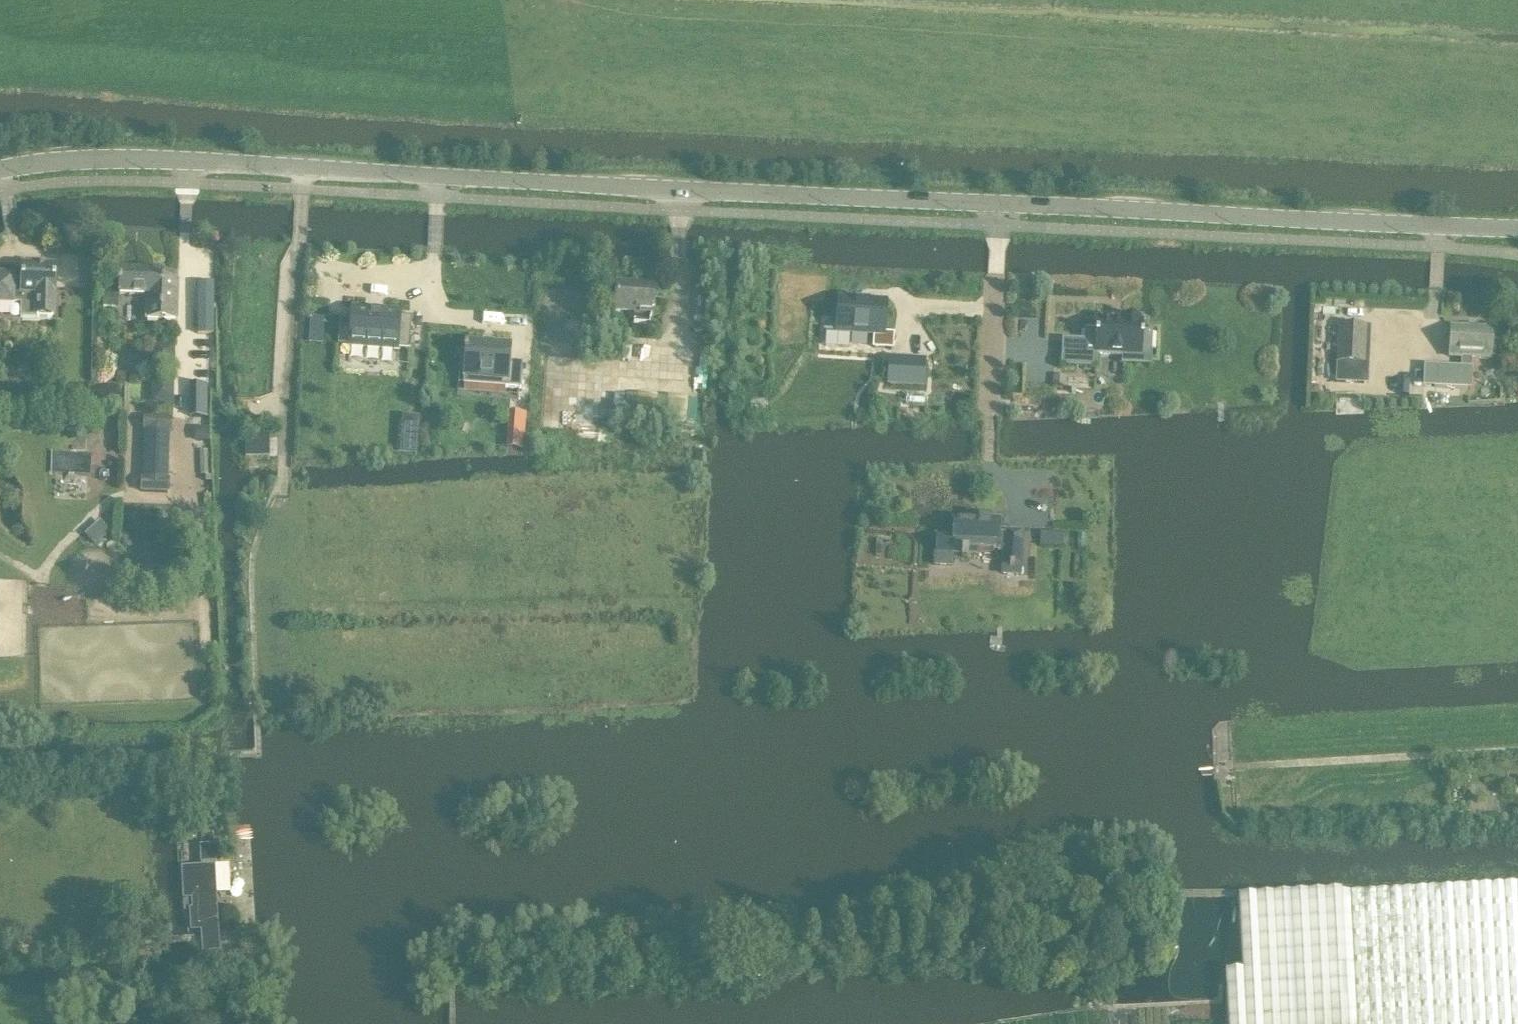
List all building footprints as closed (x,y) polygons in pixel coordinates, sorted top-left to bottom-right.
[(80,259),(79,289),(98,289),(99,259),(80,259)] [(23,277),(0,275),(0,305),(14,305),(22,305),(21,317),(53,318),(54,293),(54,291),(55,269),(23,268),(23,277)] [(177,322),(178,281),(164,280),(164,273),(119,271),(119,296),(145,297),(145,321),(177,322)] [(213,284),(198,284),(198,335),(213,336),(213,284)] [(652,317),(654,289),(616,286),(615,314),(633,315),(635,325),(649,326),(652,317)] [(546,293),(544,316),(561,318),(563,294),(546,293)] [(103,296),(103,309),(118,309),(118,297),(103,296)] [(874,336),(874,348),(892,350),(893,336),(884,335),(886,303),(838,300),(836,332),(824,331),(823,333),(826,333),(825,347),(849,349),(850,334),(874,336)] [(349,347),(410,351),(412,319),(400,318),(400,314),(352,311),(349,347)] [(1062,351),(1061,368),(1097,369),(1098,355),(1124,356),(1124,351),(1151,352),(1152,334),(1143,334),(1143,322),(1140,322),(1140,319),(1121,318),(1121,321),(1096,320),(1096,332),(1085,332),(1084,341),(1072,340),(1072,351),(1062,351)] [(1338,326),(1336,383),(1367,384),(1369,328),(1338,326)] [(1461,368),(1430,367),(1424,366),(1423,388),(1470,390),(1470,386),(1472,359),(1491,360),(1492,331),(1451,329),(1449,357),(1461,358),(1461,361),(1461,368)] [(463,351),(463,356),(465,356),(463,386),(521,390),(523,364),(509,363),(510,349),(494,348),(495,344),(482,343),(482,347),(466,346),(466,352),(463,351)] [(923,387),(924,362),(890,359),(888,385),(923,387)] [(1053,377),(1052,387),(1066,388),(1067,378),(1053,377)] [(510,413),(508,437),(523,438),(525,414),(510,413)] [(142,493),(168,494),(170,420),(145,419),(145,432),(149,432),(147,480),(143,479),(142,493)] [(417,432),(418,420),(404,419),(403,431),(417,432)] [(85,430),(69,431),(69,440),(85,440),(85,430)] [(936,537),(934,565),(952,566),(953,554),(979,555),(979,552),(1003,553),(1002,575),(1020,576),(1022,533),(1018,533),(1008,532),(1000,532),(1000,521),(989,520),(989,517),(978,517),(978,523),(966,523),(964,520),(957,519),(955,522),(952,522),(952,538),(936,537)] [(103,526),(97,526),(86,536),(95,545),(109,532),(103,526)] [(1063,538),(1051,537),(1051,548),(1063,548),(1063,538)] [(220,953),(215,846),(200,847),(201,868),(183,868),(184,900),(192,900),(192,910),(191,910),(192,932),(202,932),(203,953),(220,953)] [(1379,890),(1239,897),(1242,971),(1227,972),(1229,1023),(1517,1023),(1517,882),(1379,890)] [(191,960),(192,979),(213,978),(212,958),(191,960)]
